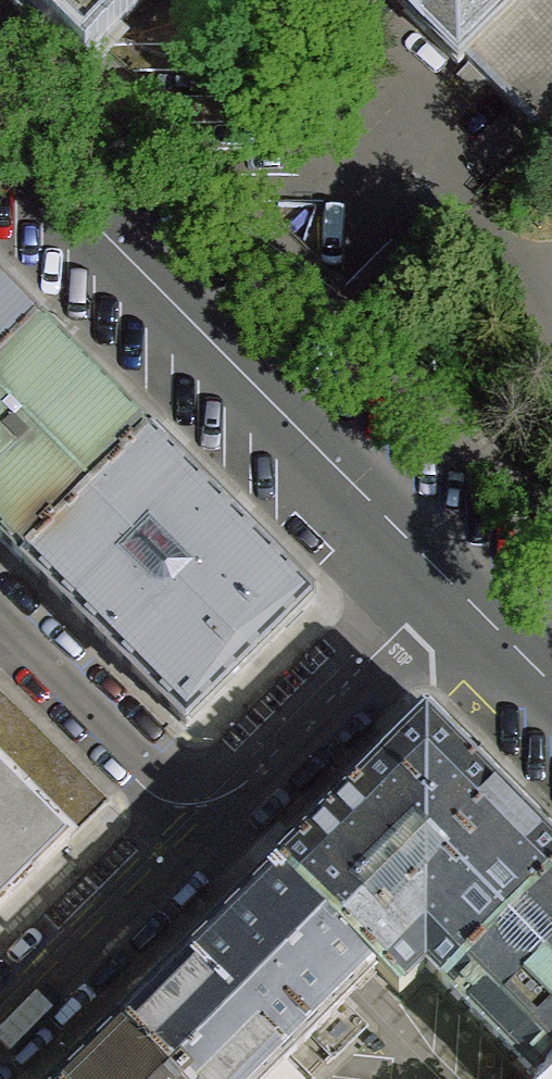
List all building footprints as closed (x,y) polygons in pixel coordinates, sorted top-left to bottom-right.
[(84,33),(117,0),(51,0),(84,33)] [(459,64),(467,57),(525,0),(396,0),(459,64)] [(467,57),(545,136),(551,129),(551,0),(525,0),(467,57)] [(55,318),(0,247),(0,379),(55,318)] [(172,429),(128,393),(55,318),(0,379),(0,509),(50,558),(172,429)] [(248,510),(172,429),(50,558),(187,694),(308,560),(248,510)] [(108,804),(0,697),(0,912),(108,804)] [(381,968),(404,991),(426,967),(445,985),(551,879),(551,843),(534,825),(427,719),(279,867),(381,968)] [(122,1022),(178,1078),(268,1078),(290,1057),(311,1037),(345,1002),(362,986),(381,968),(279,867),(266,879),(208,935),(122,1022)] [(445,985),(537,1078),(551,1078),(551,879),(445,985)] [(367,1025),(345,1002),(311,1037),(334,1058),(367,1025)] [(122,1022),(64,1078),(178,1078),(122,1022)] [(268,1078),(313,1078),(290,1057),(268,1078)]
